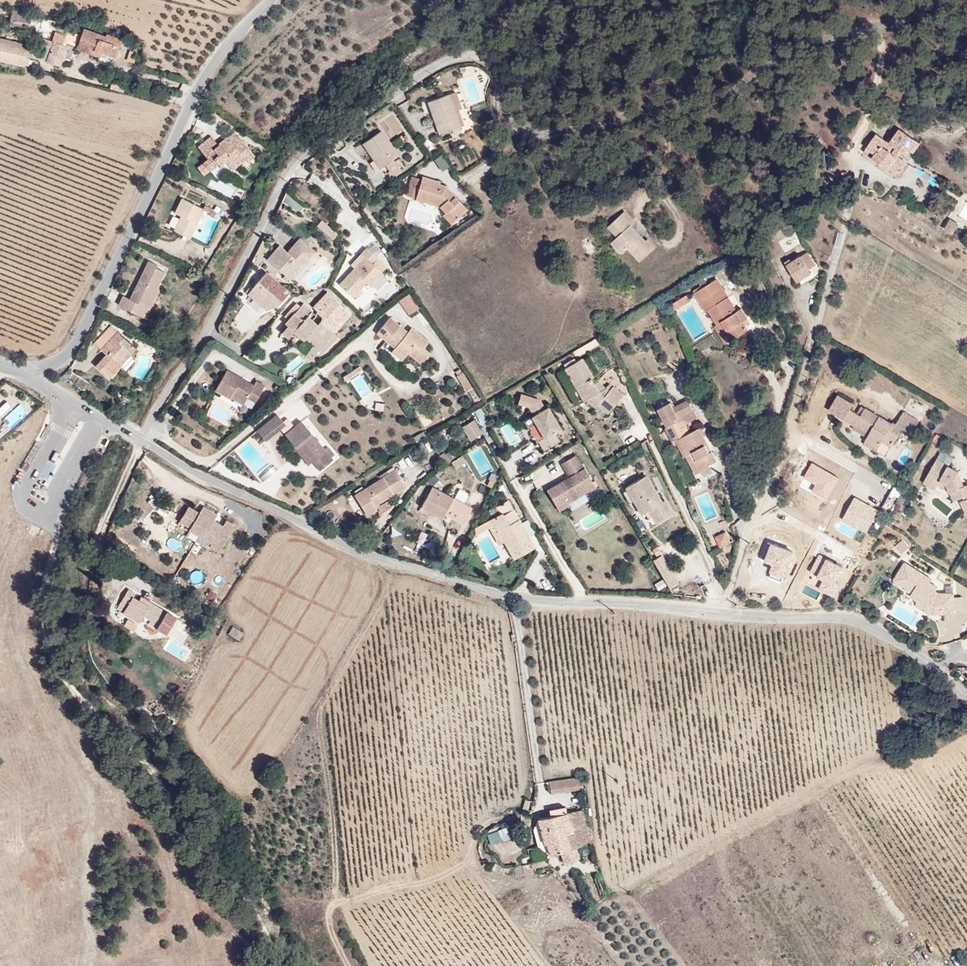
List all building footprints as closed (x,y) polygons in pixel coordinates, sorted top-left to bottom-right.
[(18,32),(22,17),(1,12),(0,16),(0,27),(18,32)] [(74,38),(44,29),(41,41),(95,57),(96,52),(112,56),(117,38),(99,32),(98,36),(75,31),(74,38)] [(23,72),(30,43),(21,41),(21,39),(0,34),(0,66),(23,72)] [(55,70),(59,48),(47,45),(42,66),(55,70)] [(70,51),(59,48),(55,70),(66,72),(70,51)] [(465,115),(459,96),(452,98),(457,118),(465,115)] [(457,118),(452,98),(430,104),(440,140),(466,133),(464,124),(459,126),(457,118)] [(406,163),(385,127),(366,138),(376,154),(383,166),(386,164),(394,177),(405,171),(402,165),(406,163)] [(894,157),(899,150),(904,153),(907,148),(909,150),(915,140),(897,128),(886,142),(873,134),(860,154),(886,172),(888,170),(896,175),(904,163),(894,157)] [(245,157),(233,142),(232,144),(230,141),(225,136),(216,143),(210,135),(196,145),(205,157),(202,160),(209,168),(216,163),(218,164),(224,160),(230,168),(245,157)] [(251,152),(237,135),(230,141),(232,144),(233,142),(245,157),(251,152)] [(383,166),(376,154),(370,158),(377,170),(383,166)] [(441,170),(448,166),(440,154),(433,159),(441,170)] [(466,210),(447,188),(436,185),(438,178),(419,173),(417,178),(409,176),(403,195),(410,198),(410,201),(436,210),(440,214),(437,217),(447,227),(466,210)] [(517,208),(510,195),(501,200),(508,213),(517,208)] [(186,235),(199,206),(178,196),(172,209),(179,212),(171,229),(186,235)] [(654,247),(646,238),(644,240),(639,234),(634,239),(625,229),(631,222),(622,212),(612,221),(622,231),(614,238),(608,244),(619,256),(625,251),(637,263),(654,247)] [(330,241),(338,233),(322,219),(314,227),(330,241)] [(622,231),(612,221),(605,228),(614,238),(622,231)] [(639,234),(629,224),(625,229),(634,239),(639,234)] [(950,233),(942,227),(935,235),(944,241),(950,233)] [(297,235),(289,244),(305,258),(313,250),(297,235)] [(276,242),(263,256),(288,278),(305,258),(289,244),(284,250),(276,242)] [(365,286),(370,291),(382,278),(371,267),(377,262),(366,252),(360,258),(364,261),(338,288),(352,300),(358,293),(365,286)] [(152,280),(159,266),(152,262),(153,260),(142,255),(125,290),(119,288),(114,299),(130,307),(135,296),(142,299),(152,280)] [(817,269),(810,255),(802,260),(809,273),(817,269)] [(809,273),(802,260),(788,267),(797,285),(811,278),(809,273)] [(284,289),(262,270),(245,289),(267,308),(284,289)] [(699,282),(703,289),(717,281),(714,274),(699,282)] [(150,303),(160,285),(152,280),(142,299),(144,300),(150,303)] [(736,312),(719,281),(693,295),(702,312),(705,311),(712,325),(718,322),(729,342),(746,332),(743,326),(747,322),(740,310),(736,312)] [(347,311),(324,290),(314,299),(307,292),(295,306),(327,333),(347,311)] [(361,296),(358,293),(352,300),(355,302),(361,296)] [(409,295),(399,302),(410,317),(420,310),(409,295)] [(668,310),(680,303),(676,295),(664,303),(668,310)] [(138,311),(144,300),(142,299),(135,296),(130,307),(138,311)] [(327,333),(295,306),(290,302),(278,317),(283,322),(280,325),(284,328),(277,336),(284,341),(292,331),(303,340),(313,348),(327,333)] [(423,349),(429,343),(413,328),(408,333),(391,318),(374,334),(381,342),(385,339),(395,348),(388,354),(398,363),(404,357),(410,363),(411,361),(419,368),(431,356),(423,349)] [(729,342),(718,322),(712,325),(711,326),(722,346),(729,342)] [(98,349),(115,330),(108,323),(90,342),(98,349)] [(109,375),(129,353),(117,341),(121,336),(115,330),(98,349),(103,355),(95,363),(109,375)] [(303,340),(292,331),(284,341),(294,349),(303,340)] [(134,347),(121,336),(117,341),(129,353),(134,347)] [(395,348),(385,339),(378,345),(388,354),(395,348)] [(290,374),(304,362),(299,355),(284,367),(290,374)] [(579,358),(562,368),(581,401),(584,399),(593,407),(595,404),(605,413),(618,397),(608,388),(604,392),(599,396),(591,384),(588,378),(590,377),(579,358)] [(253,399),(262,383),(253,378),(251,382),(224,367),(213,388),(227,396),(228,395),(230,391),(243,399),(245,395),(253,399)] [(457,377),(467,392),(472,388),(463,373),(457,377)] [(591,384),(599,396),(604,392),(595,382),(591,384)] [(241,402),(243,399),(230,391),(228,395),(241,402)] [(827,410),(842,418),(849,407),(851,403),(836,394),(827,410)] [(676,441),(683,456),(685,455),(690,453),(701,472),(710,467),(709,466),(718,462),(713,453),(711,455),(705,445),(708,443),(700,428),(690,434),(684,423),(697,417),(689,401),(672,409),(670,404),(659,409),(668,427),(665,429),(672,442),(676,441)] [(559,429),(546,407),(544,409),(540,402),(529,408),(533,415),(530,416),(543,438),(537,441),(542,450),(557,441),(552,433),(559,429)] [(20,404),(2,418),(10,428),(27,413),(20,404)] [(899,409),(891,420),(863,404),(858,413),(849,407),(842,418),(866,432),(860,441),(874,449),(878,443),(887,448),(897,431),(907,436),(917,419),(899,409)] [(481,407),(473,411),(479,423),(487,419),(481,407)] [(277,429),(283,424),(275,412),(254,428),(263,439),(277,429)] [(466,439),(477,433),(470,420),(459,426),(466,439)] [(328,460),(296,422),(287,429),(281,434),(292,449),(295,447),(316,470),(328,460)] [(283,424),(277,429),(281,434),(287,429),(283,424)] [(701,472),(690,453),(685,455),(695,475),(701,472)] [(939,454),(936,460),(947,467),(951,461),(950,457),(943,453),(939,454)] [(457,456),(446,463),(450,469),(461,462),(457,456)] [(581,469),(573,456),(560,463),(568,476),(546,489),(557,510),(567,504),(566,502),(593,487),(582,468),(581,469)] [(947,467),(936,460),(922,485),(934,491),(936,487),(938,482),(946,486),(948,494),(952,502),(961,498),(966,496),(966,485),(962,487),(959,489),(954,477),(956,474),(957,473),(947,467)] [(375,504),(403,484),(392,468),(352,496),(366,516),(378,508),(375,504)] [(338,475),(344,485),(350,481),(344,471),(338,475)] [(642,477),(622,488),(631,503),(634,501),(642,513),(646,511),(653,524),(669,514),(662,501),(658,503),(642,477)] [(938,482),(936,487),(948,494),(946,486),(938,482)] [(468,504),(444,494),(424,485),(413,509),(436,519),(439,513),(460,521),(468,504)] [(153,496),(147,501),(155,510),(161,505),(153,496)] [(963,501),(959,503),(964,515),(966,514),(966,499),(963,501)] [(634,501),(631,503),(638,515),(642,513),(634,501)] [(225,552),(238,525),(229,521),(226,527),(217,522),(220,516),(205,509),(202,516),(191,510),(183,525),(195,531),(194,533),(217,544),(215,548),(225,552)] [(434,525),(436,519),(413,509),(410,515),(434,525)] [(532,548),(511,510),(505,513),(502,513),(490,519),(498,533),(494,535),(500,545),(502,549),(505,547),(512,560),(532,548)] [(498,533),(490,519),(472,529),(470,532),(474,538),(487,531),(497,547),(500,545),(494,535),(498,533)] [(710,538),(715,549),(726,544),(721,533),(710,538)] [(658,556),(651,561),(667,589),(675,584),(658,556)] [(909,598),(917,603),(925,608),(929,602),(935,606),(940,606),(940,615),(953,615),(953,595),(937,595),(935,594),(937,589),(929,585),(923,581),(925,578),(903,565),(892,582),(912,594),(909,598)] [(195,581),(204,583),(206,575),(197,572),(195,581)] [(141,626),(145,621),(167,634),(177,618),(153,603),(150,607),(136,598),(137,596),(129,590),(121,602),(128,606),(123,614),(141,626)] [(915,606),(932,616),(940,615),(940,606),(935,606),(929,602),(925,608),(917,603),(915,606)] [(239,639),(243,630),(232,626),(228,634),(239,639)] [(580,781),(578,772),(547,780),(549,789),(580,781)] [(591,842),(580,808),(538,818),(545,845),(548,846),(552,856),(570,850),(570,853),(589,842),(591,842)] [(487,833),(491,844),(510,837),(505,825),(487,833)] [(572,864),(570,853),(570,850),(561,853),(563,867),(572,864)]
